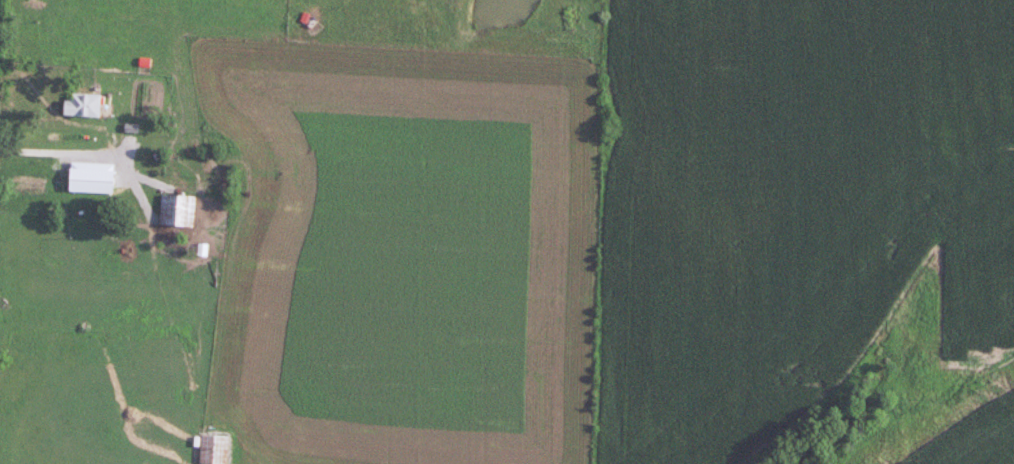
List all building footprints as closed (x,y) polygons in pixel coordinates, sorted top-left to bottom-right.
[(63,117),(100,117),(100,94),(63,94),(63,117)] [(193,229),(196,198),(161,195),(158,226),(193,229)] [(228,436),(200,436),(200,463),(228,463),(228,436)]
